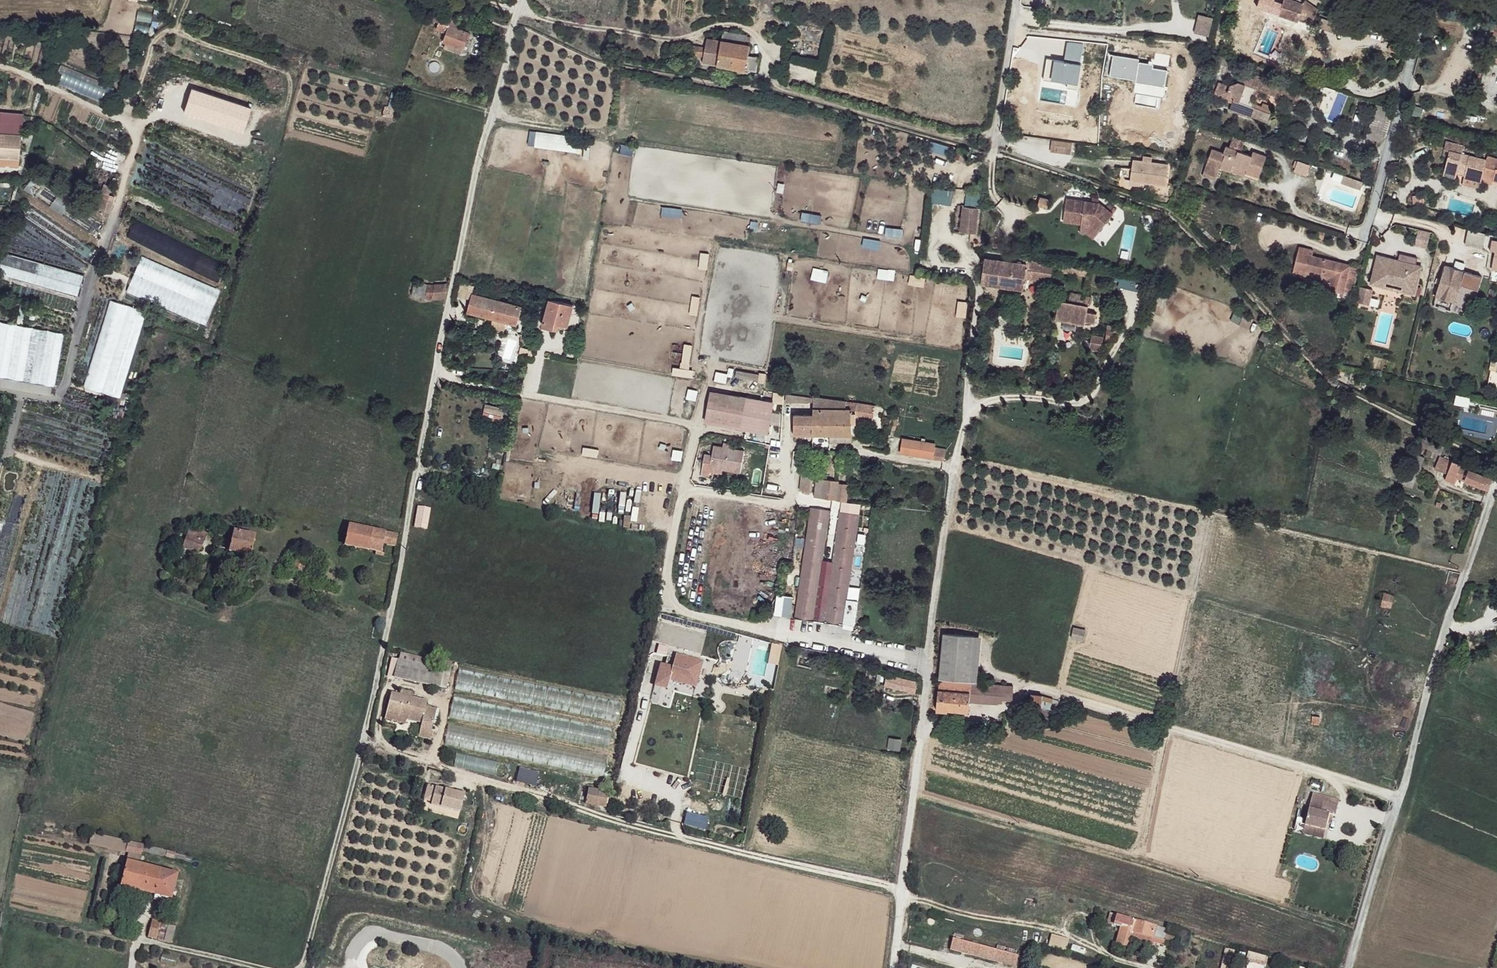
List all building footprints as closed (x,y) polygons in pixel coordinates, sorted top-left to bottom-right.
[(1304,3),(1293,0),(1284,0),(1279,15),(1298,21),(1298,20),(1301,12),(1304,3)] [(1304,3),(1301,12),(1310,16),(1316,0),(1305,0),(1305,1),(1304,3)] [(464,23),(438,13),(435,21),(442,23),(439,30),(449,34),(446,43),(465,51),(471,33),(462,29),(464,23)] [(1196,34),(1211,35),(1212,15),(1198,14),(1196,34)] [(743,34),(724,31),(722,41),(743,43),(743,34)] [(722,41),(707,38),(705,47),(704,56),(703,64),(719,66),(722,41)] [(743,43),(722,41),(719,66),(747,71),(750,55),(752,45),(743,43)] [(705,47),(692,45),(692,49),(690,55),(704,56),(705,47)] [(760,56),(750,55),(747,71),(758,72),(760,56)] [(1144,81),(1147,61),(1117,56),(1115,66),(1111,65),(1109,76),(1144,81)] [(53,82),(105,102),(111,85),(60,65),(53,82)] [(1280,85),(1243,71),(1238,83),(1230,84),(1227,92),(1234,98),(1229,111),(1249,118),(1250,116),(1267,123),(1270,114),(1254,107),(1252,100),(1256,90),(1277,98),(1278,95),(1297,101),(1302,93),(1296,89),(1292,87),(1281,82),(1280,85)] [(1332,90),(1322,87),(1318,100),(1328,102),(1332,90)] [(397,109),(387,107),(385,116),(396,117),(397,109)] [(0,119),(0,163),(21,166),(24,142),(27,123),(3,119),(0,119)] [(582,150),(582,136),(535,133),(535,148),(582,150)] [(1245,141),(1233,137),(1229,147),(1226,146),(1223,154),(1225,155),(1221,167),(1233,171),(1235,165),(1246,169),(1246,172),(1258,177),(1266,157),(1252,152),(1251,156),(1241,152),(1245,141)] [(1073,145),(1053,142),(1051,151),(1072,154),(1073,145)] [(1450,152),(1444,172),(1457,174),(1457,169),(1466,171),(1465,176),(1473,179),(1481,181),(1482,178),(1487,161),(1462,155),(1464,146),(1446,142),(1444,150),(1450,152)] [(1225,155),(1223,154),(1211,150),(1203,173),(1217,178),(1221,167),(1225,155)] [(1487,161),(1482,178),(1493,181),(1496,182),(1496,159),(1488,156),(1487,161)] [(1153,165),(1142,164),(1134,162),(1132,174),(1130,184),(1166,188),(1169,168),(1153,165)] [(1235,165),(1233,171),(1245,175),(1246,172),(1246,169),(1235,165)] [(1216,181),(1217,178),(1203,173),(1202,176),(1216,181)] [(1165,192),(1166,188),(1130,184),(1132,174),(1128,174),(1126,187),(1165,192)] [(1359,181),(1347,177),(1344,184),(1356,188),(1359,181)] [(1479,189),(1481,183),(1481,181),(1473,179),(1471,187),(1479,189)] [(22,192),(96,235),(103,223),(29,180),(22,192)] [(1365,183),(1359,181),(1356,188),(1362,190),(1365,183)] [(952,202),(952,190),(930,190),(930,202),(952,202)] [(111,211),(113,194),(101,193),(100,210),(111,211)] [(985,202),(970,200),(967,225),(982,227),(985,202)] [(1041,200),(1039,209),(1048,210),(1050,202),(1041,200)] [(1101,205),(1067,202),(1064,224),(1082,226),(1091,227),(1100,234),(1114,216),(1101,205)] [(92,258),(98,248),(31,206),(24,217),(92,258)] [(1082,226),(1081,235),(1088,236),(1094,241),(1100,234),(1091,227),(1082,226)] [(1462,227),(1458,242),(1482,249),(1486,233),(1462,227)] [(1417,229),(1415,242),(1426,245),(1429,232),(1417,229)] [(1299,253),(1295,269),(1331,278),(1329,288),(1344,292),(1351,266),(1313,256),(1314,251),(1301,247),(1299,253)] [(83,274),(2,251),(0,259),(0,273),(76,295),(83,274)] [(205,324),(220,289),(141,256),(126,292),(205,324)] [(1032,262),(1032,258),(1026,257),(1025,264),(1027,264),(1025,279),(1052,283),(1054,266),(1032,262)] [(1370,285),(1384,288),(1385,282),(1405,287),(1403,293),(1415,296),(1420,275),(1415,273),(1416,269),(1417,262),(1400,257),(1399,261),(1391,260),(1389,264),(1377,261),(1370,285)] [(1027,264),(1025,264),(986,258),(982,284),(1024,290),(1025,279),(1027,264)] [(797,262),(790,262),(789,271),(795,272),(797,262)] [(1456,262),(1454,269),(1462,271),(1464,264),(1456,262)] [(1462,286),(1478,291),(1482,277),(1463,272),(1445,266),(1435,296),(1456,303),(1462,286)] [(1088,270),(1064,267),(1063,273),(1088,277),(1088,270)] [(1295,269),(1294,273),(1325,281),(1324,287),(1329,288),(1331,278),(1295,269)] [(1385,282),(1384,288),(1403,293),(1405,287),(1385,282)] [(428,284),(428,295),(434,295),(434,298),(448,298),(447,284),(428,284)] [(1373,290),(1361,287),(1357,301),(1369,305),(1373,290)] [(473,294),(471,300),(518,321),(521,307),(473,294)] [(1454,303),(1437,297),(1434,306),(1451,312),(1454,303)] [(108,299),(84,386),(121,397),(145,309),(108,299)] [(518,321),(471,300),(467,314),(515,330),(518,321)] [(573,305),(550,301),(544,326),(562,331),(564,324),(570,326),(573,305)] [(1091,309),(1062,304),(1058,323),(1087,328),(1088,324),(1097,326),(1099,316),(1090,315),(1091,309)] [(55,384),(63,330),(0,322),(0,376),(55,384)] [(1107,330),(1106,339),(1115,341),(1116,332),(1107,330)] [(1101,350),(1103,337),(1092,335),(1089,348),(1101,350)] [(775,402),(714,390),(709,421),(771,433),(775,402)] [(816,396),(788,395),(788,406),(816,408),(816,396)] [(1453,404),(1467,407),(1469,398),(1455,395),(1453,404)] [(873,406),(822,400),(822,397),(816,396),(816,408),(815,415),(796,414),(796,434),(853,436),(854,416),(872,416),(873,406)] [(502,414),(503,408),(485,404),(484,411),(502,414)] [(899,426),(892,426),(890,436),(896,437),(899,426)] [(875,431),(867,431),(864,447),(872,450),(875,431)] [(713,453),(705,452),(701,473),(709,475),(711,470),(724,473),(725,469),(742,473),(746,449),(732,446),(732,441),(726,440),(725,445),(715,444),(713,453)] [(948,449),(904,444),(903,454),(947,460),(948,449)] [(1471,466),(1471,465),(1462,462),(1460,464),(1440,457),(1435,469),(1446,473),(1456,477),(1466,481),(1471,466)] [(1478,468),(1471,465),(1471,466),(1466,481),(1488,489),(1491,478),(1476,472),(1478,468)] [(813,469),(803,467),(798,488),(809,491),(813,469)] [(1456,477),(1446,473),(1443,481),(1453,485),(1456,477)] [(840,479),(817,476),(814,495),(837,499),(839,484),(840,479)] [(851,486),(839,484),(837,499),(848,502),(851,486)] [(432,510),(420,507),(415,528),(428,530),(432,510)] [(822,511),(811,507),(809,518),(793,603),(798,604),(795,619),(803,620),(822,511)] [(843,515),(831,511),(811,622),(823,624),(843,515)] [(382,532),(349,526),(346,546),(376,552),(375,555),(384,557),(387,544),(397,546),(399,536),(386,533),(382,532)] [(202,533),(190,529),(183,550),(191,552),(193,547),(199,549),(202,550),(207,533),(202,532),(202,533)] [(254,536),(234,532),(230,552),(251,556),(254,536)] [(1384,593),(1381,604),(1391,606),(1394,595),(1384,593)] [(1075,627),(1072,637),(1084,640),(1086,630),(1075,627)] [(970,702),(972,682),(971,682),(975,636),(945,634),(937,710),(948,712),(948,710),(961,711),(969,712),(970,702)] [(667,689),(669,680),(696,687),(703,659),(675,653),(672,665),(659,662),(654,686),(667,689)] [(444,670),(396,660),(391,680),(442,688),(444,670)] [(456,694),(619,716),(621,697),(458,675),(456,694)] [(901,679),(889,675),(887,686),(899,689),(901,679)] [(919,683),(901,679),(899,689),(917,693),(919,683)] [(1000,685),(972,682),(970,702),(998,704),(999,698),(1000,685)] [(1014,686),(1000,685),(999,698),(1013,699),(1014,686)] [(411,689),(399,686),(396,693),(410,697),(411,689)] [(396,693),(386,691),(380,713),(416,724),(412,739),(425,742),(433,713),(423,710),(423,701),(410,697),(396,693)] [(1042,707),(1043,696),(1043,695),(1031,694),(1030,707),(1042,708),(1042,707)] [(1053,699),(1043,696),(1042,707),(1050,708),(1053,699)] [(609,746),(613,727),(453,698),(449,717),(609,746)] [(447,728),(445,748),(604,771),(607,751),(447,728)] [(506,778),(509,764),(455,752),(452,767),(506,778)] [(537,786),(539,770),(518,767),(516,782),(537,786)] [(427,785),(425,789),(463,798),(464,793),(455,790),(453,793),(427,785)] [(463,798),(425,789),(422,801),(429,802),(430,806),(459,812),(463,798)] [(611,792),(589,789),(586,804),(607,808),(611,792)] [(1306,825),(1327,830),(1331,814),(1336,816),(1340,800),(1325,796),(1322,812),(1310,809),(1306,825)] [(1324,839),(1327,830),(1306,825),(1303,834),(1324,839)] [(127,838),(95,832),(93,844),(124,851),(127,838)] [(145,845),(129,841),(127,851),(143,855),(145,845)] [(177,852),(168,851),(166,856),(175,860),(177,852)] [(130,861),(126,860),(120,885),(155,895),(161,869),(130,861)] [(175,872),(161,869),(155,895),(170,896),(175,872)] [(1168,929),(1117,914),(1114,923),(1121,926),(1117,942),(1127,945),(1130,938),(1151,943),(1154,936),(1164,940),(1168,929)] [(170,923),(153,919),(149,937),(165,942),(170,923)] [(178,926),(170,923),(165,942),(175,944),(178,926)] [(1175,931),(1168,929),(1164,940),(1172,942),(1175,931)] [(1051,934),(1048,946),(1066,951),(1069,938),(1051,934)] [(1163,944),(1164,940),(1154,936),(1151,943),(1154,945),(1155,941),(1163,944)] [(954,937),(951,948),(1016,965),(1019,955),(954,937)] [(1247,961),(1266,965),(1268,956),(1249,952),(1247,961)]
